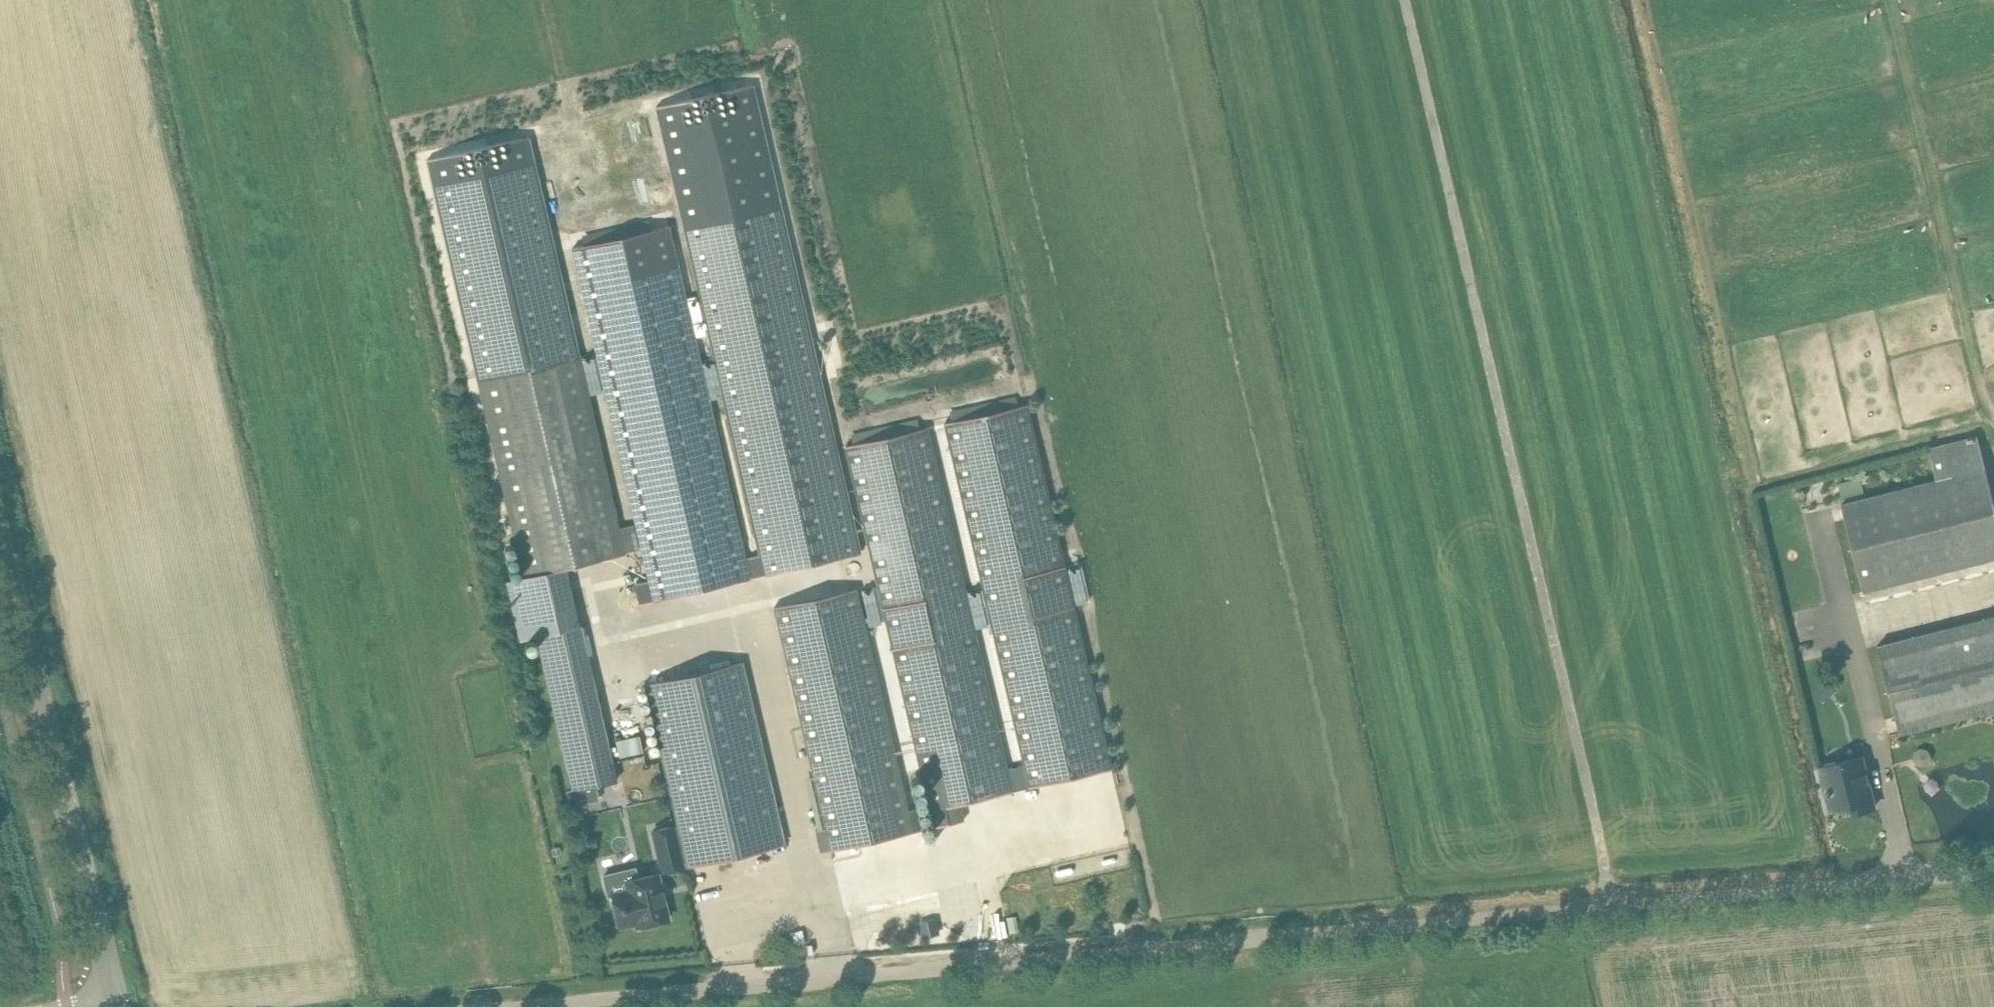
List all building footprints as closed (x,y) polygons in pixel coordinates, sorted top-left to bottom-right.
[(755,86),(657,108),(726,410),(759,556),(746,559),(750,577),(750,578),(764,575),(862,552),(816,351),(755,86)] [(531,137),(427,160),(474,371),(477,380),(523,577),(545,572),(565,567),(626,554),(625,552),(640,549),(636,530),(621,533),(580,357),(578,348),(531,137)] [(585,247),(573,250),(595,344),(650,581),(635,584),(639,603),(750,577),(746,559),(712,414),(668,227),(650,232),(607,242),(594,244),(585,247)] [(943,422),(1022,765),(1027,787),(1111,768),(1027,403),(943,422)] [(1027,787),(1022,765),(1008,767),(928,426),(845,445),(934,826),(964,819),(960,802),(1027,787)] [(1978,436),(1929,448),(1937,479),(1866,497),(1861,478),(1839,483),(1844,503),(1841,504),(1859,571),(1864,591),(1993,558),(1993,500),(1978,436)] [(777,605),(828,827),(815,830),(820,852),(919,829),(914,807),(907,809),(856,587),(777,605)] [(1948,608),(1953,625),(1977,618),(1972,600),(1948,608)] [(1900,733),(1993,709),(1993,616),(1878,646),(1900,733)] [(579,625),(537,635),(568,771),(611,761),(579,625)] [(741,662),(646,684),(688,866),(783,844),(741,662)] [(1826,679),(1814,688),(1823,699),(1835,689),(1826,679)] [(638,723),(616,727),(619,746),(642,742),(638,723)] [(1915,751),(1913,758),(1916,764),(1923,766),(1929,762),(1931,755),(1927,749),(1921,747),(1915,751)] [(1862,803),(1864,810),(1875,807),(1862,756),(1820,767),(1831,811),(1862,803)] [(611,761),(568,771),(573,790),(595,785),(615,780),(611,761)] [(686,868),(676,824),(650,829),(660,874),(686,868)] [(619,926),(636,922),(637,926),(668,919),(657,873),(638,877),(636,867),(602,875),(607,898),(612,897),(619,926)] [(931,919),(915,922),(918,934),(933,931),(931,919)]
